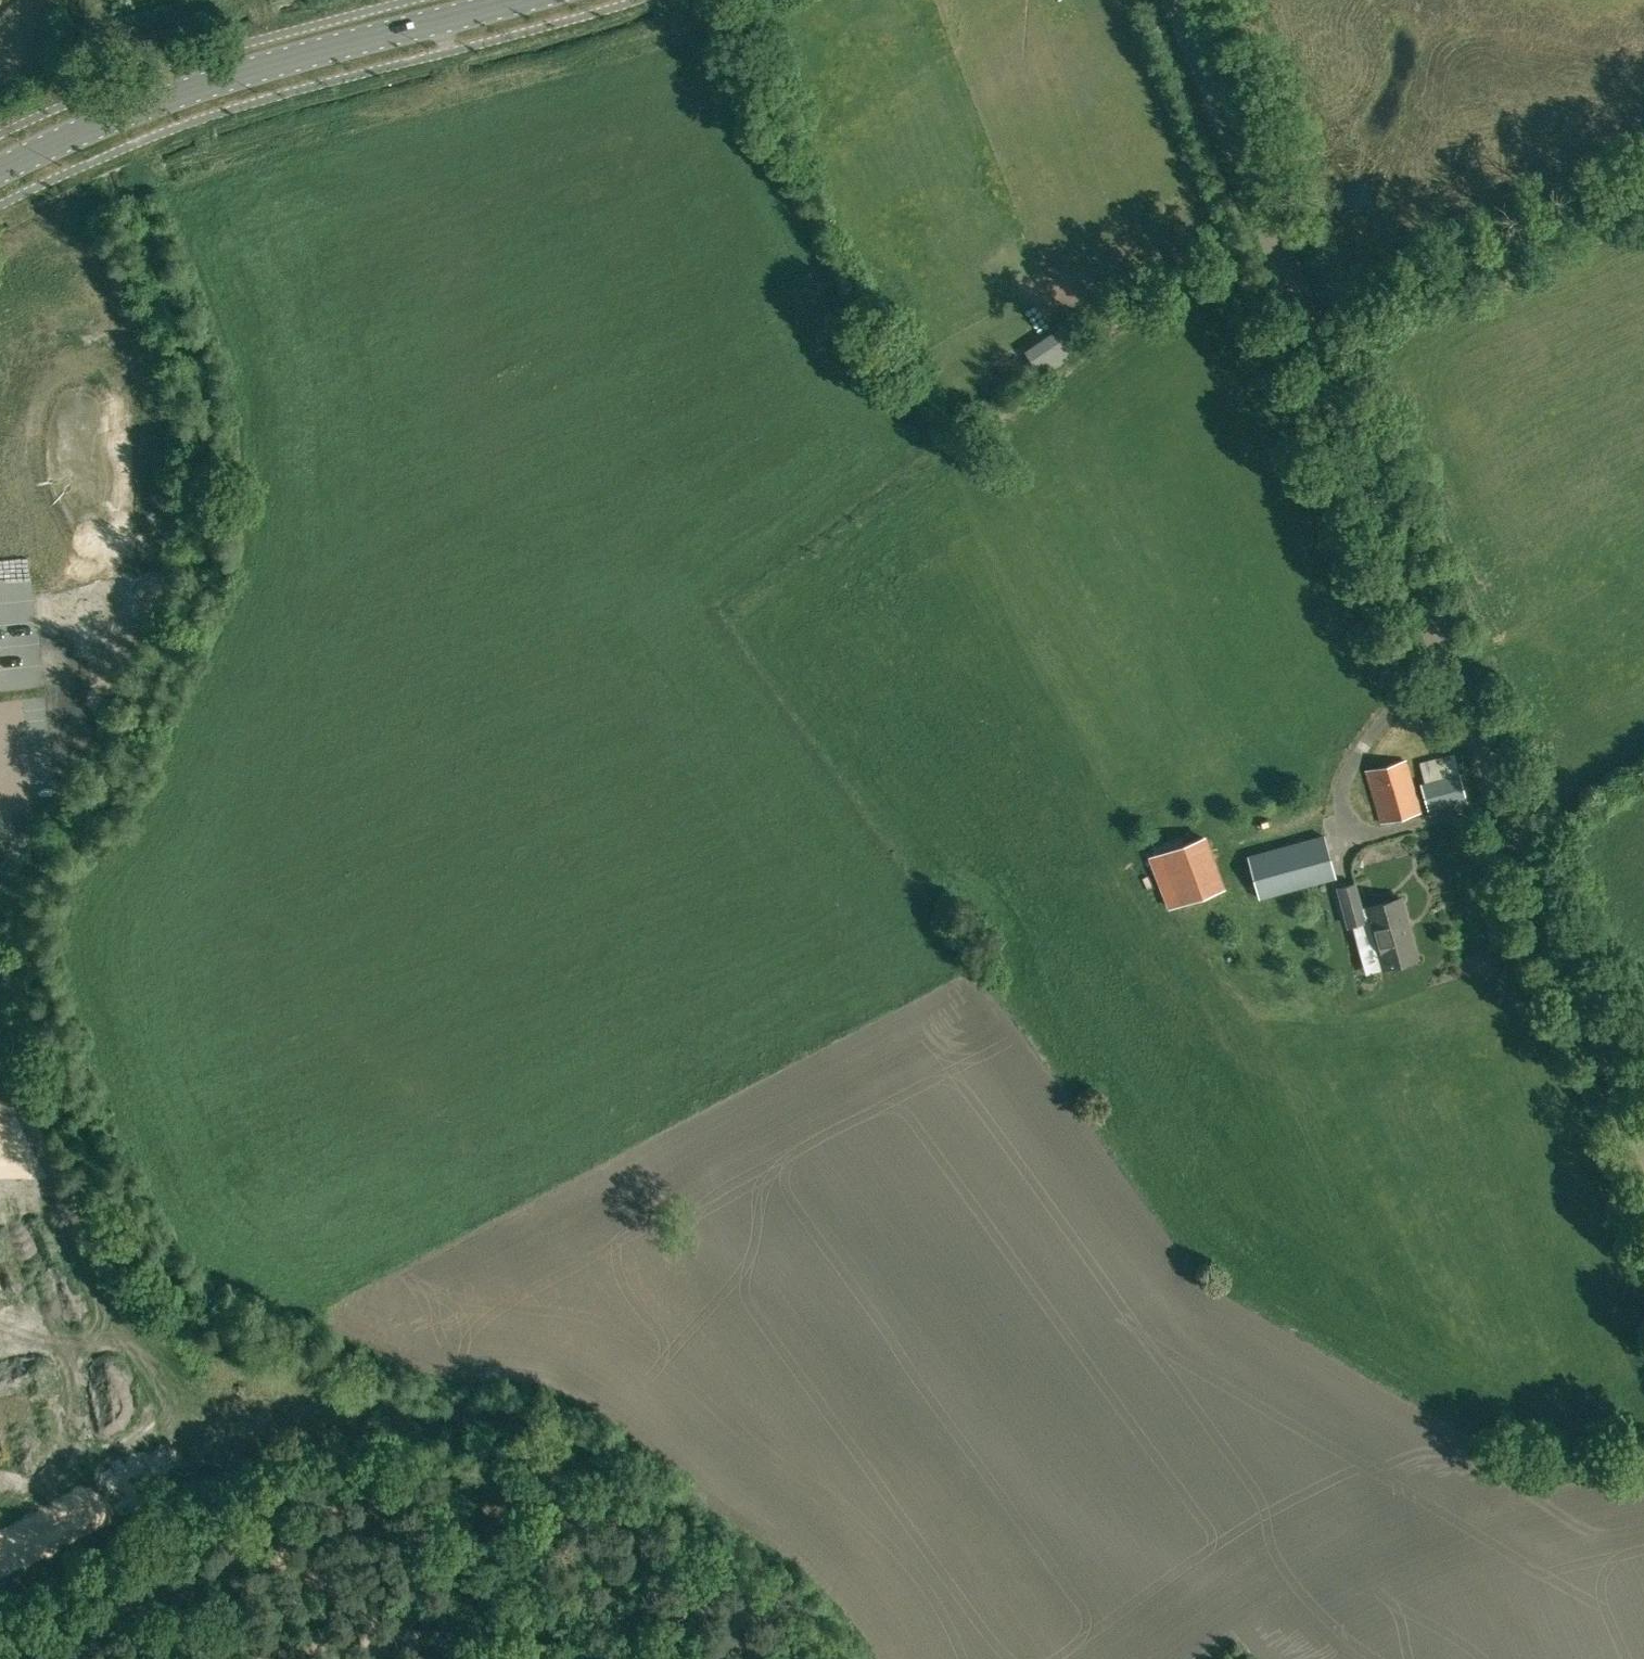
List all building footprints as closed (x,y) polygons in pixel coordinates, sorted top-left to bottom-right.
[(1025,351),(1026,353),(1041,375),(1057,363),(1042,342),(1041,340),(1025,351)] [(1422,812),(1406,758),(1368,770),(1384,823),(1422,812)] [(1464,801),(1458,774),(1444,777),(1421,783),(1428,810),(1464,801)] [(1226,887),(1206,835),(1149,856),(1169,909),(1226,887)] [(1337,877),(1325,835),(1249,856),(1261,898),(1337,877)] [(1349,925),(1365,920),(1355,883),(1339,888),(1349,925)] [(1402,896),(1366,907),(1384,967),(1419,956),(1402,896)] [(1499,926),(1489,930),(1493,942),(1503,938),(1499,926)]
